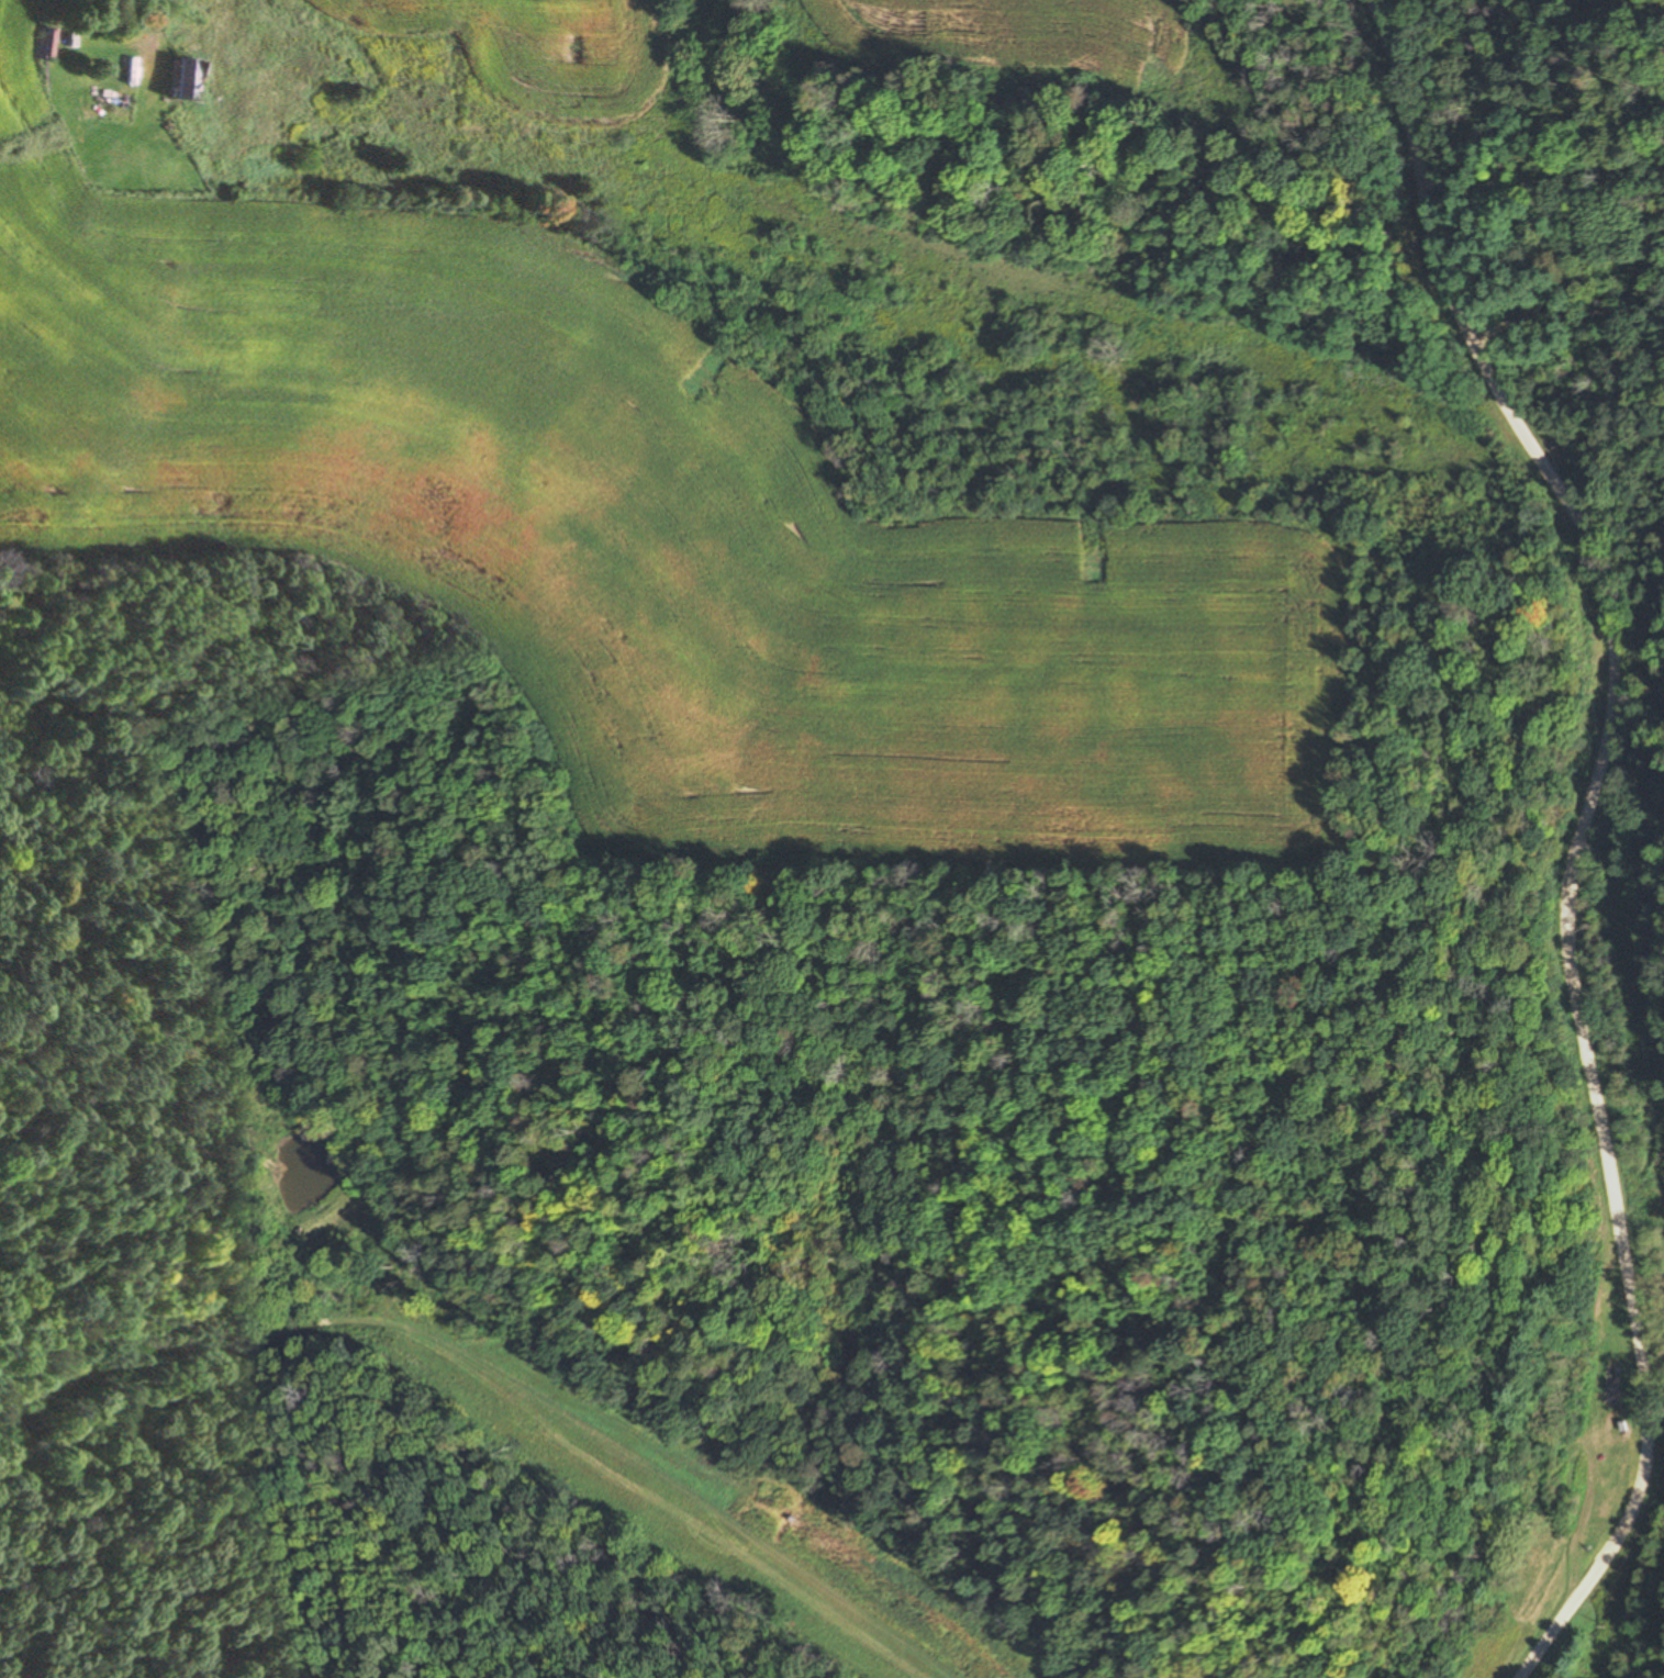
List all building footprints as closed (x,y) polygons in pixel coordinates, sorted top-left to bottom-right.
[(47,59),(47,27),(30,27),(30,59),(47,59)] [(165,57),(161,99),(189,102),(193,59),(165,57)]
